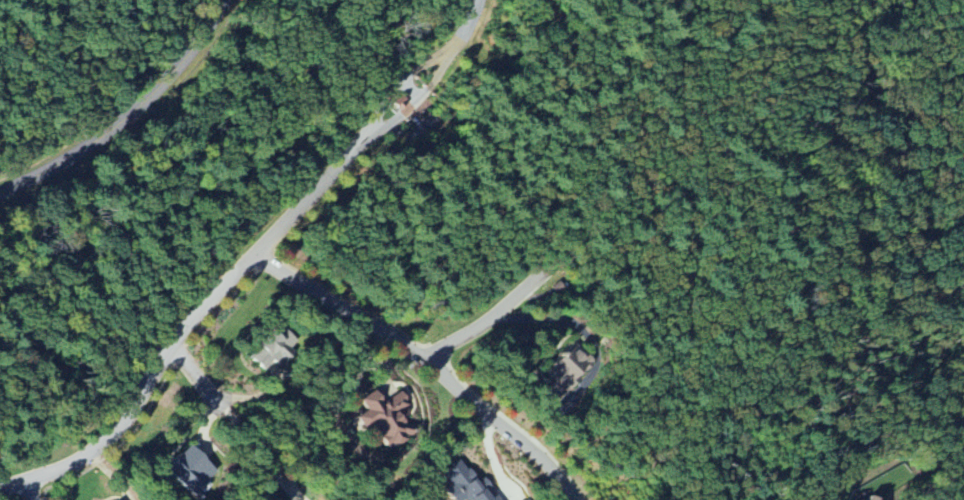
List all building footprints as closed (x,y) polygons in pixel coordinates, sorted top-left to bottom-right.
[(400,109),(411,119),(419,111),(408,100),(400,109)] [(285,342),(272,330),(257,346),(271,358),(285,342)] [(558,403),(595,362),(573,342),(545,373),(554,382),(546,392),(558,403)] [(384,403),(375,391),(360,401),(366,411),(355,419),(363,430),(371,425),(384,444),(408,428),(398,413),(411,405),(402,391),(384,403)] [(218,473),(192,445),(166,469),(192,497),(218,473)] [(497,498),(488,484),(481,487),(475,481),(474,475),(460,462),(440,473),(447,485),(443,490),(448,499),(497,499),(497,498)]
